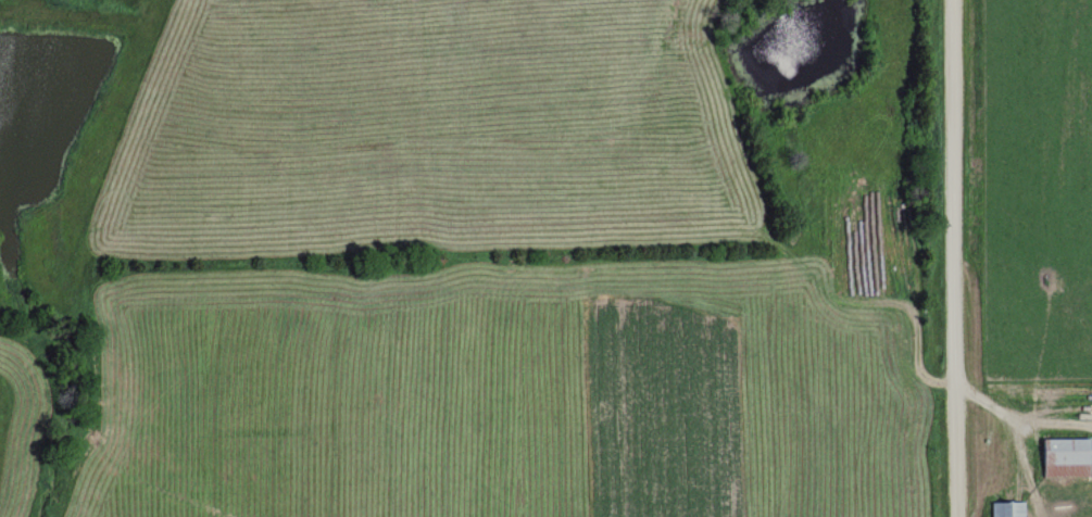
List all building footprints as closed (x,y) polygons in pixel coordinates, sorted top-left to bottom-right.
[(1020,501),(987,501),(987,516),(1020,516),(1020,501)]
